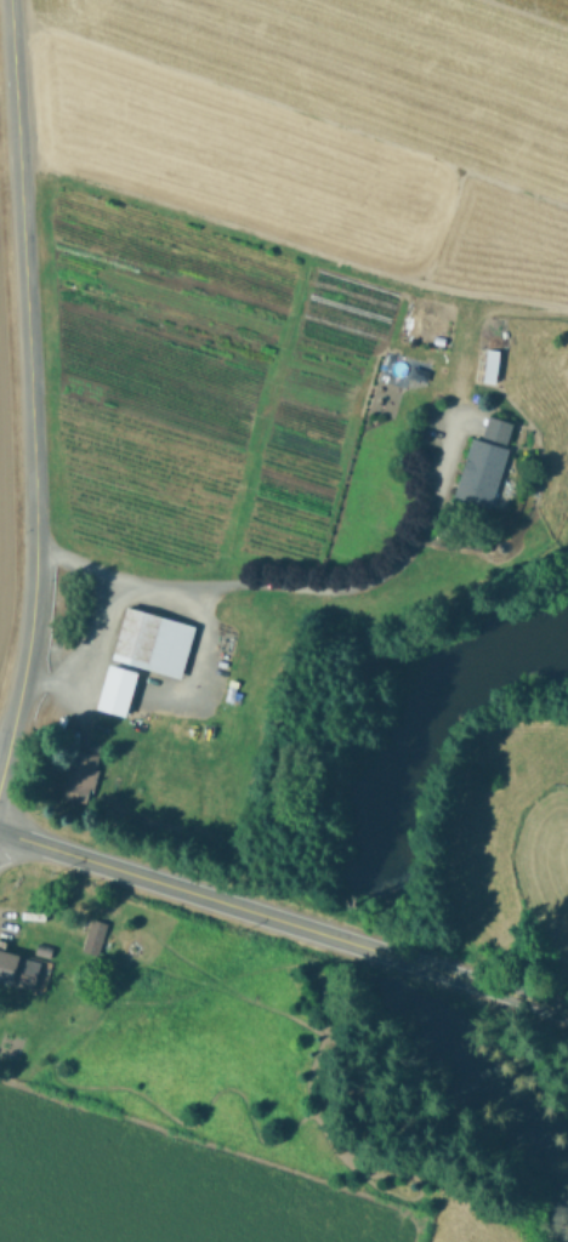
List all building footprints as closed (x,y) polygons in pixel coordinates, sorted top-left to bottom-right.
[(509,422),(484,417),(479,439),(467,436),(453,499),(490,508),(509,422)] [(180,677),(193,625),(123,608),(110,660),(180,677)] [(133,671),(103,665),(96,711),(125,716),(133,671)] [(86,804),(98,755),(68,748),(55,797),(86,804)] [(105,924),(90,920),(84,941),(99,946),(105,924)] [(38,960),(0,952),(0,984),(32,990),(38,960)]
